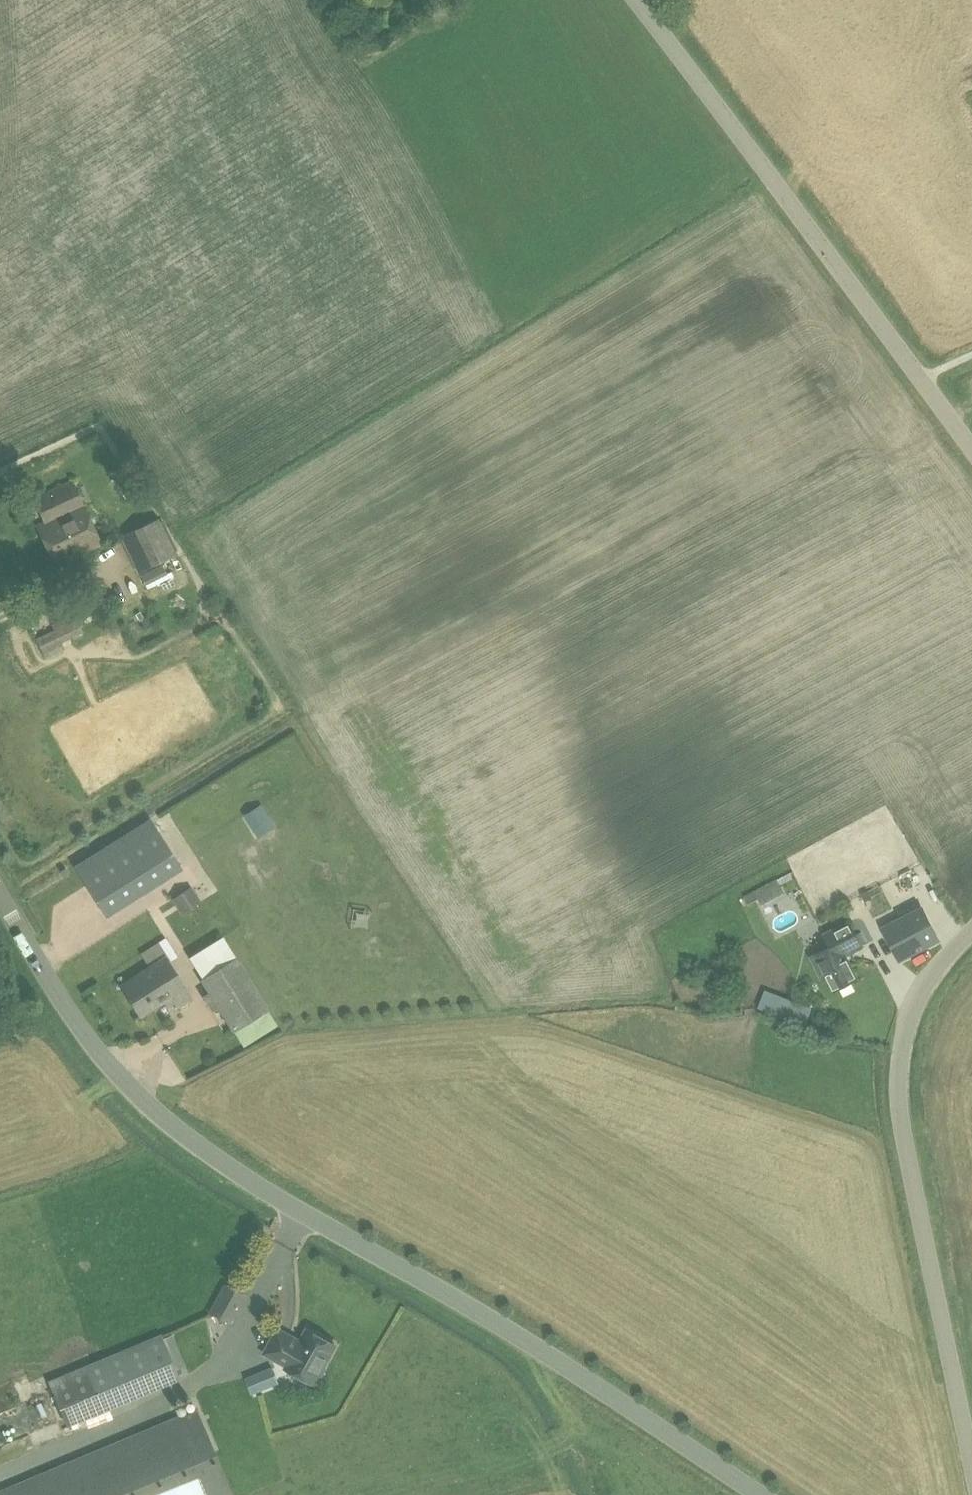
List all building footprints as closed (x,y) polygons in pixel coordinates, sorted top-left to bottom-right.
[(34,498),(45,523),(37,527),(54,565),(100,544),(72,481),(34,498)] [(132,530),(150,566),(152,565),(176,554),(158,517),(135,528),(132,530)] [(162,565),(140,575),(145,585),(166,575),(162,565)] [(74,613),(51,624),(54,630),(35,639),(44,657),(63,648),(60,643),(83,632),(74,613)] [(262,828),(278,818),(267,799),(250,809),(262,828)] [(104,914),(181,866),(151,818),(74,865),(104,914)] [(776,880),(744,896),(748,904),(758,898),(763,907),(784,896),(776,880)] [(180,895),(189,909),(200,902),(191,888),(180,895)] [(370,918),(371,904),(358,904),(357,918),(370,918)] [(922,908),(883,928),(899,960),(938,940),(922,908)] [(830,946),(810,956),(821,978),(826,975),(834,990),(857,978),(844,954),(861,946),(848,921),(823,934),(830,946)] [(201,978),(235,957),(222,937),(188,958),(201,978)] [(177,1009),(178,1008),(192,998),(168,959),(158,942),(142,951),(150,964),(118,984),(140,1018),(171,998),(174,1003),(177,1009)] [(236,956),(235,957),(201,978),(200,978),(207,991),(201,995),(211,1010),(217,1007),(232,1031),(269,1008),(236,956)] [(225,1284),(209,1312),(229,1322),(244,1294),(225,1284)] [(335,1344),(307,1329),(300,1341),(278,1329),(264,1353),(287,1365),(286,1368),(310,1381),(318,1367),(321,1369),(335,1344)] [(161,1334),(47,1381),(66,1427),(180,1379),(161,1334)] [(278,1367),(251,1378),(254,1387),(282,1375),(278,1367)] [(195,1409),(0,1490),(0,1494),(231,1494),(195,1409)]
